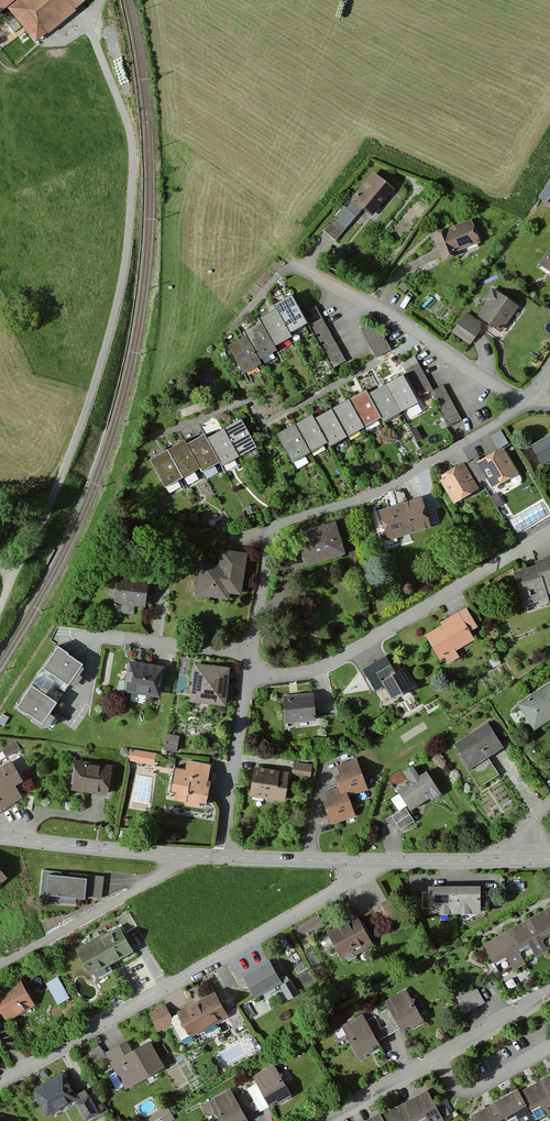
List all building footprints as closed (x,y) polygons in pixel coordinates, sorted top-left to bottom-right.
[(90,0),(0,0),(0,16),(5,12),(35,47),(90,0)] [(392,191),(372,173),(349,200),(351,202),(344,210),(343,208),(322,232),(334,242),(361,212),(368,218),(392,191)] [(546,187),(536,199),(543,204),(549,196),(549,190),(546,187)] [(476,245),(468,222),(430,235),(439,263),(456,257),(454,252),(476,245)] [(537,264),(549,274),(549,245),(537,264)] [(483,301),(486,303),(476,319),(498,334),(517,307),(490,289),(483,301)] [(287,333),(305,323),(291,296),(271,307),(273,310),(256,320),(258,324),(241,333),(243,339),(225,348),(241,376),(260,366),(257,361),(275,351),(272,347),(290,338),(287,333)] [(346,361),(315,307),(303,314),(334,368),(346,361)] [(480,326),(463,315),(450,334),(467,346),(480,326)] [(388,350),(373,322),(360,329),(374,357),(388,350)] [(433,391),(413,357),(401,364),(420,398),(428,394),(433,391)] [(311,421),(309,416),(274,437),(290,465),(325,444),(328,449),(379,419),(381,422),(415,402),(399,376),(365,395),(363,391),(311,421)] [(460,421),(441,387),(433,391),(428,394),(448,428),(460,421)] [(218,419),(204,424),(207,431),(220,427),(218,419)] [(254,450),(239,422),(204,440),(202,436),(184,445),(182,442),(146,461),(161,489),(197,470),(199,474),(217,464),(219,469),(254,450)] [(492,432),(496,445),(508,441),(503,428),(492,432)] [(529,446),(540,466),(549,461),(549,434),(529,446)] [(500,448),(475,463),(491,489),(515,474),(500,448)] [(477,489),(461,462),(436,477),(451,504),(477,489)] [(428,529),(418,498),(375,511),(385,541),(428,529)] [(343,556),(333,524),(295,535),(305,567),(343,556)] [(201,558),(196,591),(229,596),(230,589),(242,591),(249,550),(221,545),(219,560),(201,558)] [(354,555),(352,547),(346,549),(348,557),(354,555)] [(531,563),(533,567),(511,574),(521,607),(546,600),(545,596),(549,594),(549,558),(531,563)] [(145,584),(116,580),(112,605),(115,606),(114,614),(131,616),(132,608),(142,609),(145,584)] [(474,629),(464,610),(438,625),(440,628),(424,637),(438,662),(443,659),(446,664),(457,658),(454,653),(472,642),(467,633),(474,629)] [(42,726),(83,664),(58,647),(17,709),(42,726)] [(392,674),(382,658),(359,672),(372,693),(381,687),(390,702),(413,689),(401,669),(392,674)] [(162,668),(126,662),(121,694),(157,699),(162,668)] [(227,669),(192,665),(187,704),(223,708),(227,669)] [(515,705),(532,731),(549,719),(549,681),(515,705)] [(312,723),(311,696),(281,698),(282,725),(312,723)] [(502,748),(485,724),(451,746),(479,787),(498,774),(487,759),(502,748)] [(177,737),(163,735),(161,751),(175,753),(177,737)] [(16,751),(13,746),(0,752),(3,758),(16,751)] [(153,767),(154,755),(128,752),(126,764),(153,767)] [(364,791),(354,762),(335,768),(337,776),(333,778),(337,789),(322,794),(325,802),(320,804),(327,826),(352,817),(346,798),(364,791)] [(7,763),(0,767),(0,810),(18,799),(11,787),(18,783),(7,763)] [(109,769),(73,763),(68,792),(104,798),(109,769)] [(201,806),(208,767),(184,763),(183,772),(171,770),(167,795),(184,798),(182,808),(194,810),(195,805),(201,806)] [(309,767),(290,765),(289,779),(307,781),(309,767)] [(280,774),(280,771),(251,768),(247,799),(284,803),(288,775),(280,774)] [(438,795),(424,773),(417,778),(412,769),(403,775),(408,783),(395,792),(408,813),(438,795)] [(413,823),(404,809),(390,818),(399,832),(413,823)] [(99,900),(101,878),(67,875),(67,879),(59,878),(59,874),(40,872),(37,902),(73,905),(74,901),(84,902),(84,899),(99,900)] [(478,889),(426,889),(426,894),(420,894),(420,911),(426,911),(426,916),(477,916),(477,910),(484,910),(484,894),(478,894),(478,889)] [(393,916),(385,902),(371,910),(378,924),(393,916)] [(481,948),(498,977),(510,970),(512,973),(524,966),(522,963),(533,956),(535,960),(546,953),(544,950),(549,947),(549,908),(481,948)] [(128,911),(118,917),(127,932),(136,926),(128,911)] [(339,960),(359,948),(365,949),(370,946),(353,918),(324,935),(339,960)] [(130,950),(117,928),(78,950),(91,972),(130,950)] [(279,986),(267,964),(240,978),(251,1000),(279,986)] [(67,1000),(56,979),(43,985),(54,1007),(67,1000)] [(18,982),(0,991),(0,1017),(3,1023),(32,1008),(18,982)] [(295,997),(287,984),(277,989),(285,1003),(295,997)] [(420,1024),(403,991),(382,1003),(386,1010),(397,1031),(399,1035),(420,1024)] [(481,1004),(474,991),(453,1003),(460,1016),(481,1004)] [(211,995),(174,1017),(188,1041),(225,1019),(211,995)] [(156,1033),(168,1026),(168,1019),(161,1007),(146,1016),(156,1033)] [(364,1022),(375,1043),(397,1031),(386,1010),(378,1014),(385,1027),(379,1030),(373,1018),(364,1022)] [(364,1022),(360,1016),(339,1027),(340,1029),(332,1033),(336,1040),(344,1036),(357,1060),(378,1048),(375,1043),(364,1022)] [(128,1052),(124,1043),(103,1054),(122,1089),(161,1069),(147,1042),(128,1052)] [(102,1058),(96,1045),(84,1051),(91,1064),(102,1058)] [(167,1055),(162,1045),(155,1048),(161,1058),(167,1055)] [(288,1098),(270,1067),(251,1077),(254,1084),(245,1089),(258,1112),(266,1108),(267,1109),(288,1098)] [(75,1100),(61,1074),(29,1090),(44,1117),(75,1100)] [(519,1093),(517,1090),(470,1117),(472,1120),(538,1120),(544,1118),(546,1120),(547,1120),(549,1119),(549,1076),(519,1093)] [(247,1105),(241,1093),(232,1098),(228,1091),(200,1106),(206,1118),(212,1114),(216,1120),(244,1120),(242,1118),(254,1112),(250,1103),(247,1105)] [(423,1093),(380,1118),(378,1115),(368,1120),(439,1120),(423,1093)] [(447,1097),(438,1101),(444,1113),(452,1109),(447,1097)] [(86,1099),(73,1106),(82,1120),(84,1120),(95,1115),(86,1099)]
